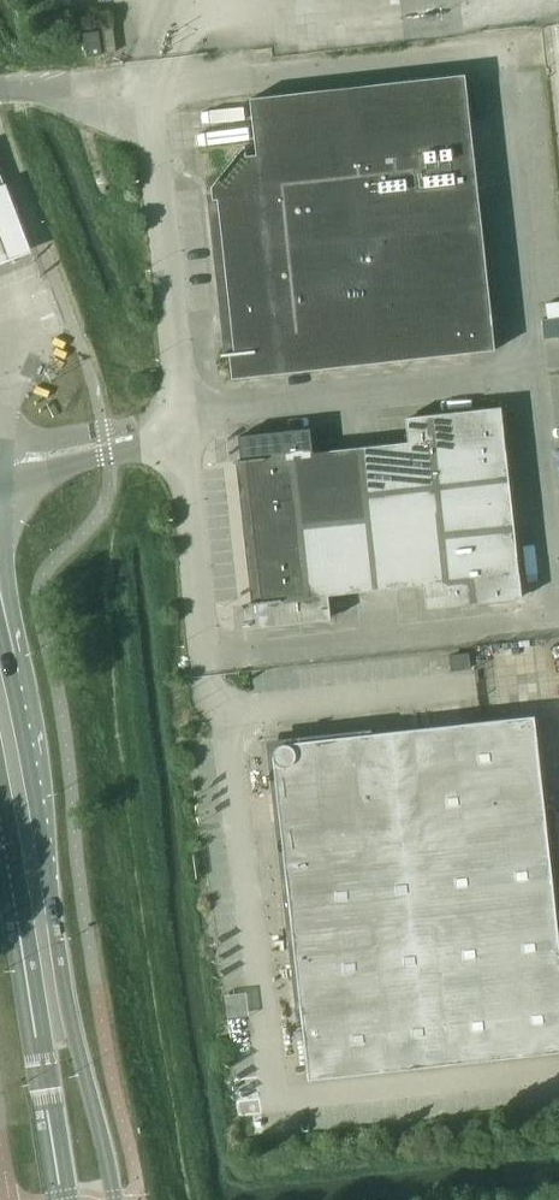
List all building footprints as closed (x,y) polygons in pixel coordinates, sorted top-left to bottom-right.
[(84,33),(87,56),(102,54),(98,31),(84,33)] [(230,355),(232,378),(495,350),(465,75),(250,98),(256,154),(246,156),(245,146),(245,145),(211,187),(213,200),(218,199),(219,215),(218,215),(219,220),(220,220),(222,235),(221,235),(221,240),(222,240),(224,255),(223,256),(223,260),(224,260),(226,276),(225,276),(225,280),(226,280),(228,296),(227,296),(228,300),(229,300),(230,316),(229,316),(229,317),(227,318),(227,316),(225,316),(228,341),(230,341),(230,340),(232,339),(232,340),(233,340),(235,352),(227,353),(227,355),(230,355)] [(0,189),(0,258),(33,246),(10,185),(5,187),(0,189)] [(257,603),(259,627),(331,619),(328,595),(424,584),(427,609),(522,598),(501,407),(406,417),(408,442),(313,452),(310,428),(239,436),(241,460),(239,460),(239,462),(247,461),(248,470),(246,470),(246,472),(248,472),(249,486),(248,486),(248,491),(249,491),(251,504),(250,505),(250,509),(251,509),(253,524),(252,524),(252,526),(253,526),(254,535),(253,535),(253,538),(255,538),(256,552),(255,552),(256,557),(257,557),(258,571),(257,571),(258,575),(259,575),(260,590),(259,590),(259,592),(261,592),(262,601),(254,602),(254,604),(257,603)] [(308,1080),(558,1052),(558,939),(545,811),(521,814),(511,718),(367,734),(367,735),(284,744),(279,745),(276,748),(274,752),(273,757),(292,939),(301,1007),(300,1007),(308,1080)]
